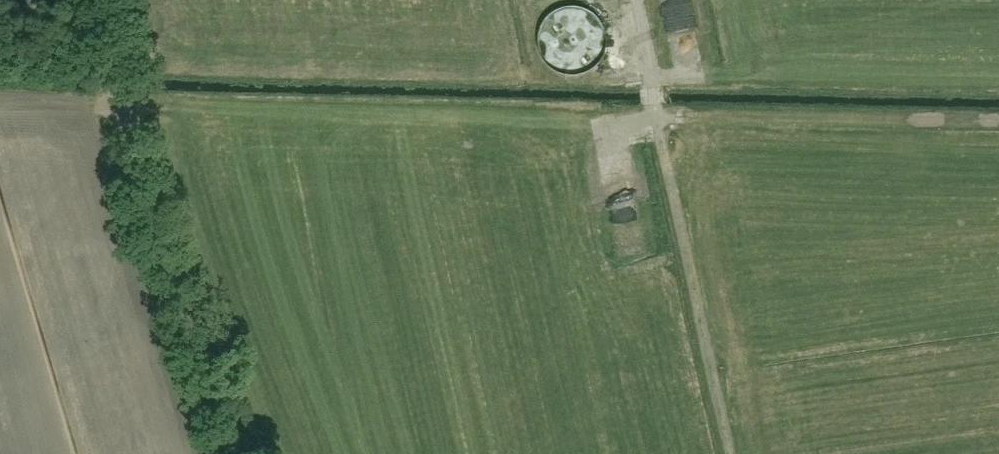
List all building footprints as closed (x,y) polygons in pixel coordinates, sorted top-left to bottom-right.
[(544,28),(564,72),(588,60),(573,28),(565,32),(560,21),(544,28)]
